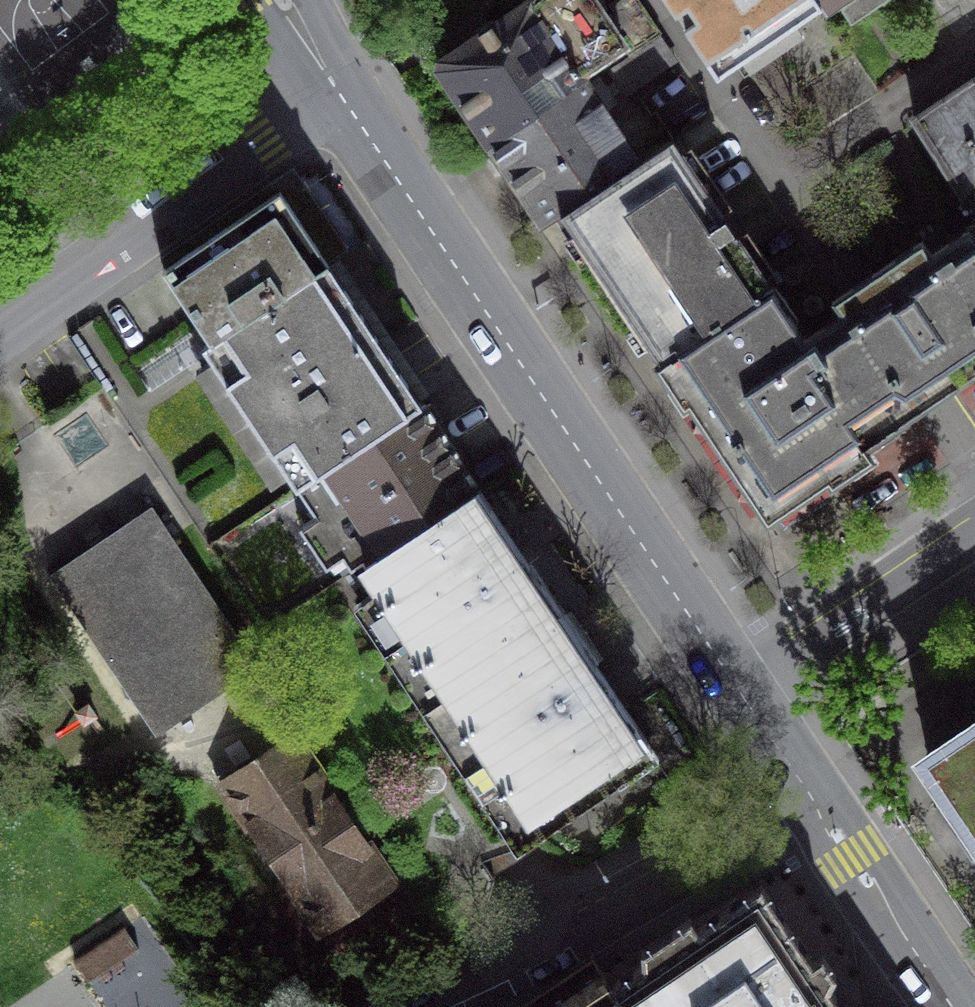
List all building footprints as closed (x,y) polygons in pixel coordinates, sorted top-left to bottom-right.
[(437,67),(490,147),(585,83),(579,75),(623,45),(628,53),(660,33),(639,0),(618,0),(609,6),(627,32),(618,37),(593,0),(533,0),(440,60),(443,63),(437,67)] [(816,0),(667,0),(717,74),(766,40),(776,55),(798,88),(851,51),(824,12),(816,0)] [(824,12),(842,0),(816,0),(824,12)] [(808,102),(798,88),(776,55),(756,68),(788,116),(808,102)] [(912,117),(965,197),(974,190),(974,77),(912,117)] [(637,160),(585,83),(490,147),(515,185),(542,223),(558,212),(637,160)] [(638,162),(637,160),(558,212),(659,364),(771,290),(672,140),(638,162)] [(212,343),(329,266),(280,189),(162,268),(210,341),(212,343)] [(771,290),(659,364),(765,524),(878,449),(873,441),(931,403),(974,374),(974,233),(970,226),(957,235),(958,237),(930,255),(931,257),(899,278),(897,275),(906,269),(898,256),(851,287),(831,300),(841,315),(804,339),(771,290)] [(327,469),(422,406),(401,373),(329,266),(212,343),(210,341),(203,345),(211,358),(194,369),(270,483),(286,472),(297,488),(327,469)] [(380,550),(476,485),(429,415),(422,406),(327,469),(380,550)] [(353,604),(422,707),(562,615),(476,485),(380,550),(364,560),(381,586),(353,604)] [(257,665),(150,505),(49,573),(156,733),(257,665)] [(562,615),(422,707),(515,848),(656,757),(562,615)] [(927,758),(974,829),(974,727),(927,758)] [(392,882),(292,734),(220,782),(320,933),(392,882)] [(829,985),(838,979),(820,952),(811,959),(808,954),(791,930),(761,883),(698,927),(689,915),(640,948),(642,963),(611,983),(627,1006),(796,1006),(829,985)] [(611,983),(603,972),(551,1006),(627,1006),(611,983)] [(829,985),(796,1006),(843,1006),(829,985)]
